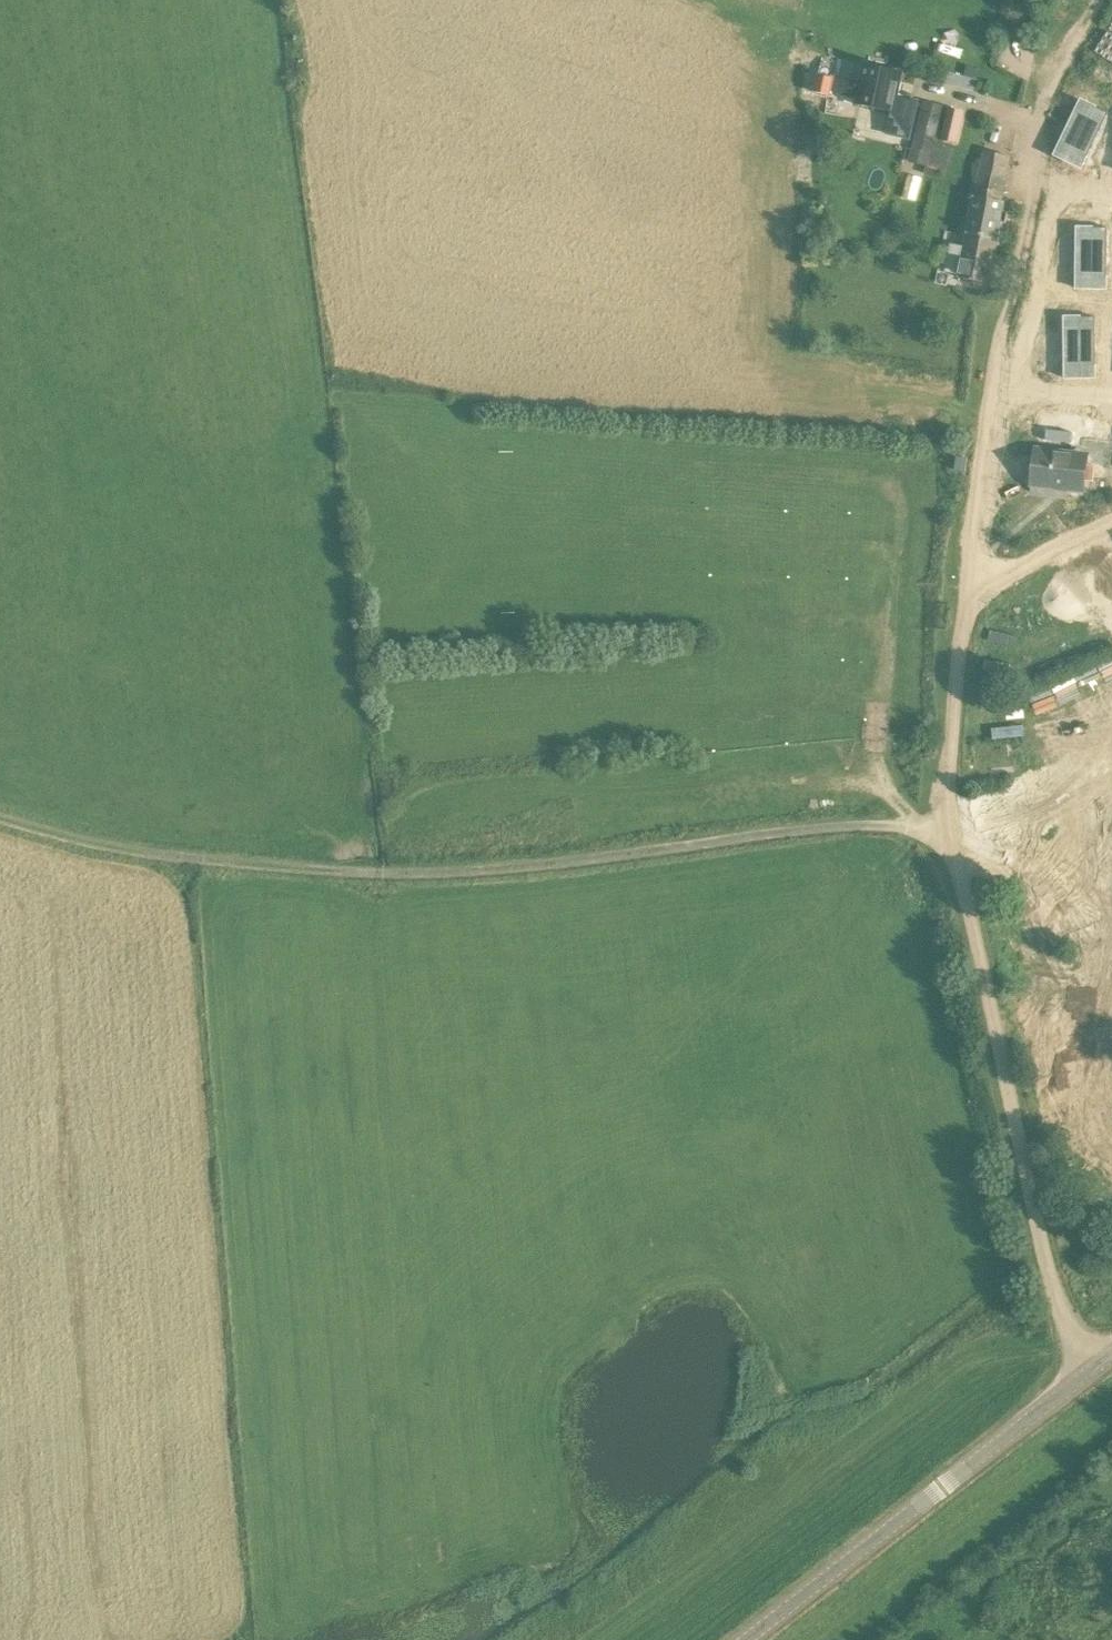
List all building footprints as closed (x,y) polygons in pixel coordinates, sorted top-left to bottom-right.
[(1111,36),(1111,18),(1104,31),(1111,36)] [(918,100),(896,95),(901,70),(865,62),(862,80),(845,77),(841,94),(843,95),(842,100),(891,111),(886,133),(909,138),(918,100)] [(830,95),(833,77),(818,73),(814,90),(830,95)] [(923,101),(907,160),(946,170),(952,149),(936,145),(940,125),(945,105),(923,101)] [(967,111),(947,106),(938,141),(958,145),(967,111)] [(1075,111),(1054,153),(1069,160),(1074,149),(1087,155),(1108,112),(1096,106),(1090,118),(1075,111)] [(1097,146),(1095,159),(1103,161),(1106,147),(1097,146)] [(982,150),(959,277),(989,282),(997,238),(998,238),(1005,201),(1003,201),(1011,156),(982,150)] [(1111,179),(1111,168),(1105,167),(1103,180),(1111,182),(1111,179)] [(920,196),(921,175),(906,174),(904,196),(920,196)] [(1077,240),(1077,288),(1093,288),(1093,275),(1107,275),(1107,226),(1094,226),(1094,240),(1077,240)] [(1054,281),(1053,294),(1062,294),(1063,281),(1054,281)] [(1082,329),(1065,329),(1065,377),(1081,377),(1081,364),(1096,364),(1095,315),(1081,315),(1082,329)] [(1033,373),(1042,374),(1044,361),(1035,359),(1033,373)] [(1111,369),(1102,369),(1102,382),(1111,382),(1111,369)] [(1027,426),(1026,436),(1038,438),(1040,427),(1027,426)] [(1085,492),(1090,450),(1034,444),(1029,487),(1056,489),(1055,492),(1067,494),(1067,490),(1085,492)] [(960,451),(958,465),(968,466),(970,453),(960,451)] [(1078,553),(1063,563),(1087,600),(1103,590),(1078,553)] [(1055,1103),(1101,1093),(1098,1078),(1052,1088),(1055,1103)] [(1072,1144),(1110,1139),(1108,1123),(1069,1128),(1072,1144)]
